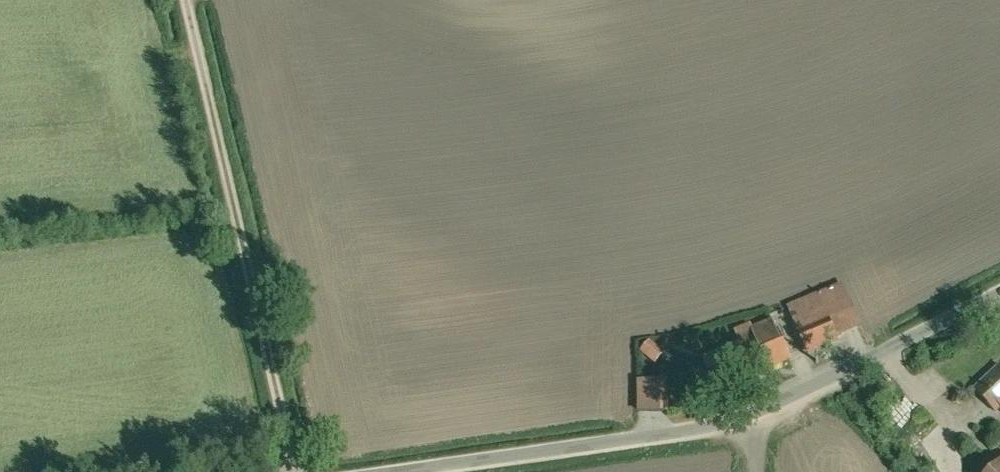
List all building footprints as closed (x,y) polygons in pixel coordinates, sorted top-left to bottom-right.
[(850,289),(792,315),(813,360),(870,334),(850,289)] [(754,333),(757,339),(703,363),(719,399),(773,375),(795,365),(776,323),(754,333)] [(660,363),(669,353),(655,340),(646,350),(660,363)] [(978,394),(999,418),(999,374),(978,394)] [(643,411),(674,411),(674,379),(643,379),(643,411)] [(984,471),(999,471),(999,459),(984,471)]
